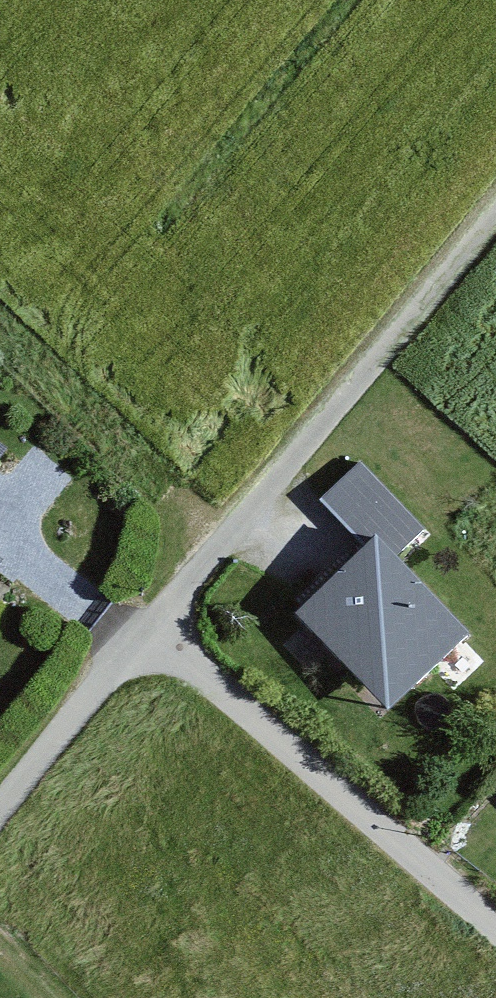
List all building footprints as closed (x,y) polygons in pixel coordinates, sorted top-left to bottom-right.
[(362,471),(324,508),(369,554),(375,548),(391,564),(422,533),(362,471)] [(369,554),(297,625),(387,717),(466,641),(391,564),(375,548),(369,554)]
